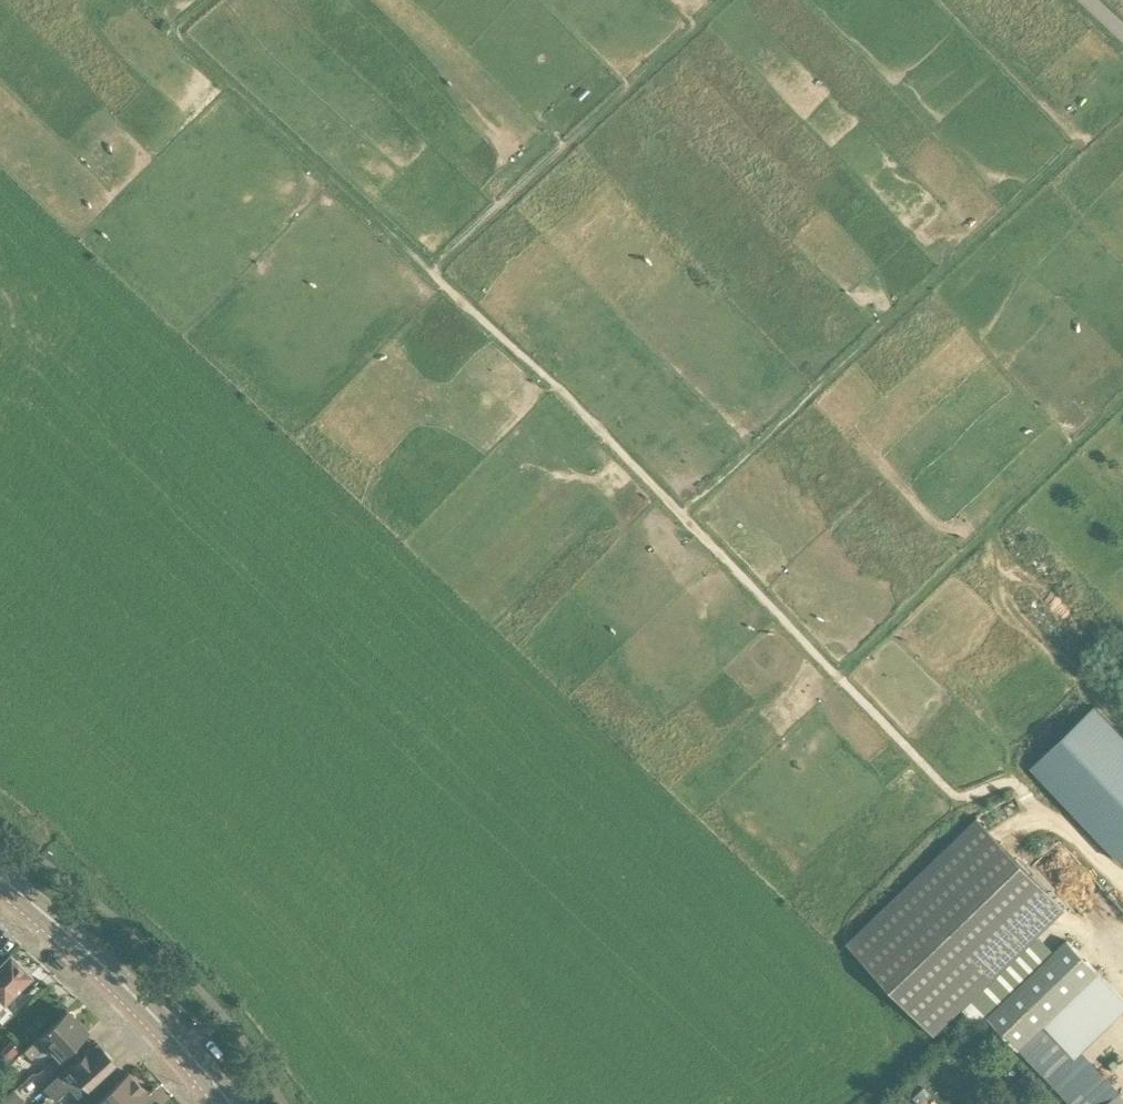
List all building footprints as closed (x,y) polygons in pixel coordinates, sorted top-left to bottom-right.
[(1122,828),(1122,695),(1118,690),(1052,749),(1122,828)] [(976,816),(844,942),(934,1035),(1064,908),(976,816)] [(1044,941),(977,1006),(1018,1049),(1098,972),(1068,940),(1055,953),(1044,941)] [(31,975),(9,955),(0,964),(0,1005),(31,975)] [(61,1060),(88,1033),(65,1011),(23,1050),(29,1059),(38,1053),(46,1045),(61,1060)] [(77,1099),(115,1063),(94,1041),(42,1089),(54,1101),(67,1089),(77,1099)] [(148,1096),(127,1073),(93,1103),(139,1103),(148,1096)] [(23,1101),(12,1090),(0,1101),(0,1103),(20,1103),(23,1101)]
